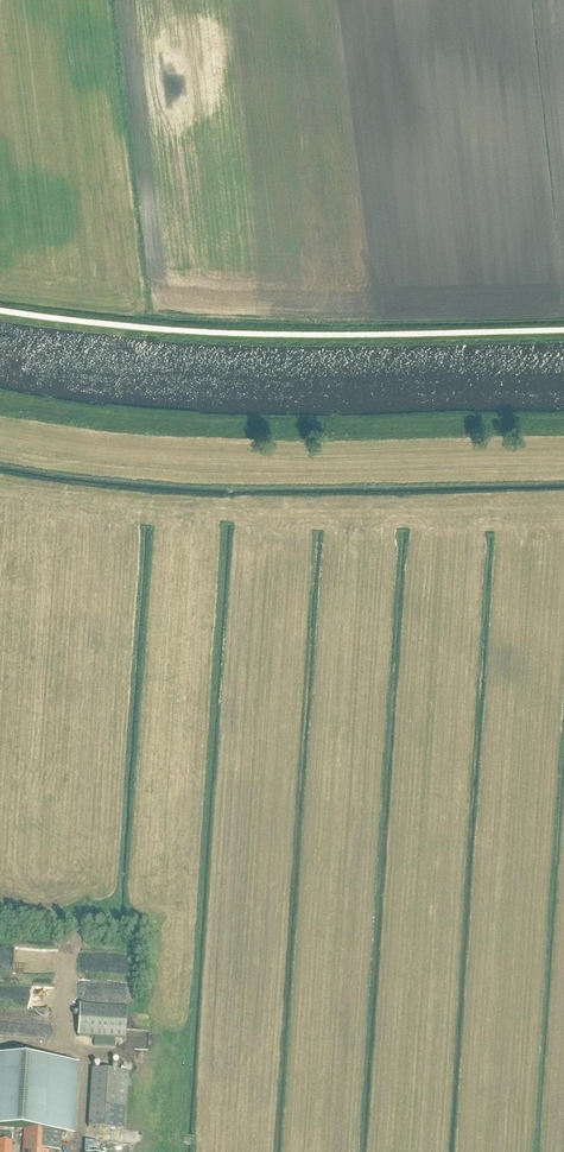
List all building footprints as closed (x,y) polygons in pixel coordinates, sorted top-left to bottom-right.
[(80,1006),(77,1038),(124,1041),(126,1009),(80,1006)] [(23,1151),(47,1151),(52,1151),(52,1138),(60,1139),(60,1132),(72,1133),(75,1064),(16,1061),(16,1056),(5,1055),(5,1061),(0,1060),(0,1129),(24,1130),(23,1151)] [(91,1070),(88,1128),(118,1129),(120,1071),(91,1070)] [(95,1150),(102,1148),(102,1142),(95,1142),(79,1141),(79,1151),(94,1151),(95,1150)] [(11,1143),(0,1142),(0,1151),(11,1151),(11,1143)]
